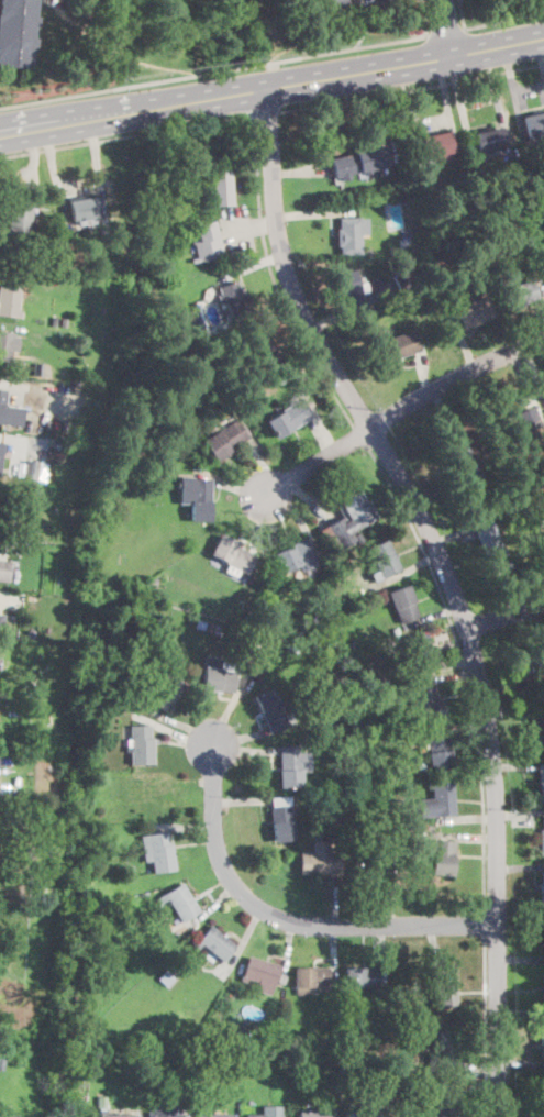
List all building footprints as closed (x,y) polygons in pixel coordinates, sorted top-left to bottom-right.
[(29,68),(0,66),(0,0),(34,0),(29,68)] [(311,14),(308,0),(344,0),(345,7),(311,14)] [(521,117),(543,111),(543,134),(525,137),(521,117)] [(476,154),(471,133),(498,126),(499,126),(504,147),(476,154)] [(423,159),(419,136),(448,130),(453,153),(423,159)] [(349,175),(351,179),(341,181),(340,176),(335,177),(331,157),(384,145),(388,165),(349,175)] [(229,170),(232,204),(212,206),(211,192),(206,192),(204,186),(211,186),(210,172),(229,170)] [(100,218),(71,222),(68,200),(97,196),(100,218)] [(26,241),(18,240),(18,244),(3,243),(8,206),(30,208),(26,241)] [(362,235),(362,254),(340,254),(340,246),(336,247),(336,229),(340,229),(338,219),(367,218),(368,234),(362,235)] [(212,221),(214,230),(218,229),(224,256),(198,263),(192,240),(198,239),(195,225),(212,221)] [(18,266),(15,280),(0,278),(1,264),(18,266)] [(418,284),(399,291),(392,277),(411,268),(418,284)] [(354,272),(359,285),(366,281),(370,292),(364,295),(366,301),(347,309),(334,278),(354,270),(354,272)] [(514,276),(518,286),(532,280),(539,298),(507,310),(497,283),(514,276)] [(240,288),(242,294),(246,291),(253,311),(232,319),(225,299),(220,301),(218,296),(220,295),(218,287),(236,280),(240,288)] [(21,319),(0,316),(0,283),(21,285),(19,311),(22,311),(21,319)] [(486,296),(496,317),(463,331),(454,310),(451,311),(448,305),(462,298),(465,305),(486,296)] [(402,313),(397,317),(393,310),(400,307),(402,313)] [(12,369),(0,368),(0,332),(14,333),(11,360),(13,360),(12,369)] [(398,358),(378,365),(373,343),(413,332),(419,353),(398,358)] [(43,362),(42,375),(33,374),(34,361),(43,362)] [(22,428),(0,425),(0,390),(7,390),(5,405),(24,407),(22,428)] [(279,438),(267,419),(302,398),(313,417),(279,438)] [(541,427),(502,441),(495,420),(532,406),(541,427)] [(212,461),(201,441),(235,419),(247,439),(212,461)] [(487,484),(465,494),(444,449),(466,439),(487,484)] [(38,460),(36,479),(23,478),(25,458),(38,460)] [(211,522),(189,521),(189,505),(179,505),(180,476),(213,477),(211,522)] [(366,502),(368,501),(377,517),(351,531),(353,537),(362,532),(366,540),(333,557),(319,531),(342,519),(343,522),(348,520),(338,500),(358,489),(366,502)] [(512,567),(491,576),(470,523),(490,515),(512,567)] [(19,522),(19,533),(10,532),(11,522),(19,522)] [(256,556),(247,574),(240,571),(236,577),(225,572),(229,564),(210,554),(221,534),(238,543),(237,546),(256,556)] [(317,564),(312,567),(302,572),(299,565),(282,573),(274,553),(304,539),(317,564)] [(382,577),(380,579),(367,550),(387,540),(401,569),(382,577)] [(0,558),(0,580),(8,581),(10,559),(0,558)] [(158,582),(156,588),(148,585),(148,584),(146,583),(148,577),(158,582)] [(420,616),(399,623),(387,594),(408,585),(420,616)] [(338,604),(330,607),(326,599),(335,596),(338,604)] [(265,601),(263,619),(253,617),(253,620),(245,619),(246,612),(241,611),(242,604),(255,605),(256,600),(265,601)] [(224,626),(222,638),(203,632),(204,629),(198,627),(199,619),(224,626)] [(306,623),(301,633),(287,628),(290,619),(306,623)] [(435,664),(412,671),(403,640),(425,632),(435,664)] [(356,645),(341,650),(338,644),(354,640),(356,645)] [(300,648),(297,653),(285,646),(288,641),(300,648)] [(274,646),(271,653),(263,650),(265,643),(274,646)] [(153,664),(147,668),(141,661),(146,656),(153,664)] [(235,687),(234,693),(202,689),(204,670),(236,673),(235,687)] [(171,703),(162,711),(146,694),(170,672),(187,688),(171,703)] [(107,684),(102,690),(97,687),(100,681),(107,684)] [(445,719),(424,726),(414,690),(435,684),(445,719)] [(289,727),(270,736),(253,696),(271,688),(289,727)] [(109,703),(106,712),(98,709),(101,700),(109,703)] [(370,734),(353,736),(352,725),(369,722),(370,734)] [(151,727),(151,739),(154,739),(154,765),(131,765),(131,752),(126,752),(125,739),(130,739),(130,726),(151,726),(151,727)] [(435,771),(431,771),(426,737),(447,734),(452,768),(435,771)] [(345,737),(345,746),(336,746),(336,737),(345,737)] [(300,745),(300,753),(311,753),(311,771),(302,772),(302,787),(280,787),(279,746),(300,745)] [(453,782),(454,799),(456,815),(421,818),(419,800),(433,799),(432,789),(429,789),(428,783),(453,782)] [(293,840),(273,842),(269,808),(271,808),(270,798),(290,796),(291,806),(290,806),(293,840)] [(417,838),(417,841),(403,841),(403,830),(417,830),(417,838)] [(167,832),(169,845),(173,844),(176,870),(154,873),(152,861),(144,862),(141,836),(167,832)] [(454,856),(453,877),(431,876),(433,844),(433,840),(455,841),(454,856)] [(340,852),(340,874),(299,874),(299,852),(312,852),(312,841),(329,841),(329,852),(340,852)] [(373,873),(355,873),(355,852),(389,851),(390,872),(373,873)] [(134,874),(123,876),(122,867),(133,865),(134,874)] [(29,875),(26,907),(8,905),(9,896),(15,897),(18,874),(29,875)] [(191,898),(193,902),(199,911),(180,922),(167,900),(158,906),(155,899),(181,883),(191,898)] [(226,938),(236,947),(223,962),(202,945),(199,949),(195,944),(210,926),(226,938)] [(280,965),(274,987),(247,980),(246,983),(240,981),(247,955),(280,965)] [(167,986),(158,980),(177,956),(186,964),(167,986)] [(379,987),(345,988),(344,966),(364,966),(378,966),(379,987)] [(308,995),(295,995),(295,967),(315,967),(330,967),(330,987),(309,987),(309,992),(308,992),(308,995)] [(456,1005),(436,1008),(431,970),(452,967),(456,1005)] [(340,1032),(338,1047),(330,1047),(330,1032),(340,1032)] [(185,1068),(176,1068),(176,1057),(185,1057),(185,1068)] [(352,1059),(352,1074),(341,1074),(341,1059),(352,1059)] [(398,1094),(398,1103),(389,1103),(389,1093),(398,1094)] [(107,1107),(98,1108),(97,1097),(107,1096),(107,1107)] [(182,1114),(182,1116),(148,1116),(148,1109),(152,1109),(152,1096),(176,1096),(176,1109),(176,1114),(182,1114)] [(452,1106),(428,1105),(428,1116),(451,1116),(452,1106)] [(282,1106),(282,1116),(246,1116),(246,1114),(263,1114),(263,1106),(282,1106)] [(371,1108),(344,1109),(344,1116),(371,1116),(371,1108)]
